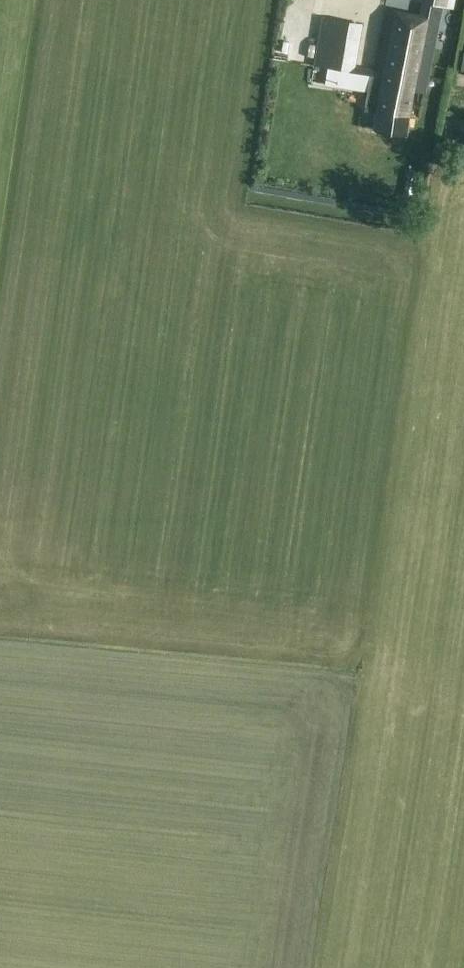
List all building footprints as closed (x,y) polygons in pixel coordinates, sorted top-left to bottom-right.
[(365,110),(379,112),(376,131),(405,135),(408,117),(414,90),(426,92),(432,62),(444,6),(451,8),(453,0),(420,0),(420,1),(422,2),(419,16),(394,11),(390,10),(377,76),(371,75),(369,87),(365,110)] [(355,72),(364,26),(329,20),(321,65),(355,72)]
